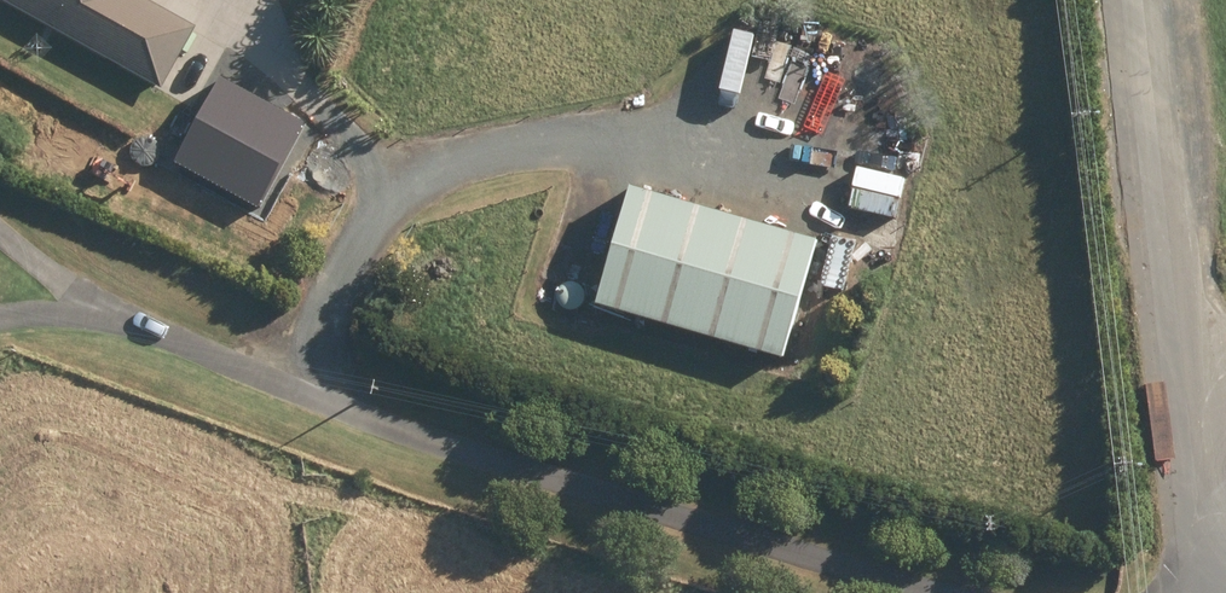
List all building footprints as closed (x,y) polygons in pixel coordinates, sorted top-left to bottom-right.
[(159,88),(193,26),(145,0),(0,0),(0,1),(159,88)] [(305,122),(221,77),(175,162),(259,207),(305,122)] [(591,310),(779,364),(813,248),(624,193),(591,310)] [(822,290),(840,294),(851,247),(833,243),(822,290)]
